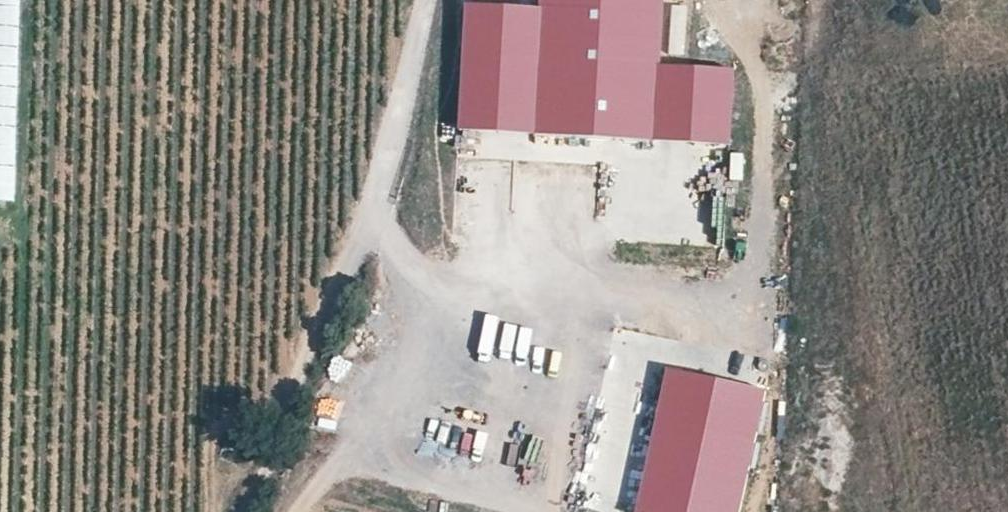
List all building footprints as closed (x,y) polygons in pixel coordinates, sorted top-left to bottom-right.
[(17,197),(22,0),(0,0),(0,197),(17,197)] [(540,10),(466,6),(461,105),(535,109),(533,135),(655,142),(657,115),(731,119),(733,71),(659,67),(663,0),(541,0),(540,10)] [(685,53),(687,7),(670,6),(668,52),(685,53)] [(459,132),(533,135),(535,109),(461,105),(459,132)] [(729,146),(731,119),(657,115),(655,142),(729,146)] [(483,341),(495,342),(498,312),(487,310),(483,341)] [(667,370),(636,511),(739,511),(765,391),(667,370)]
